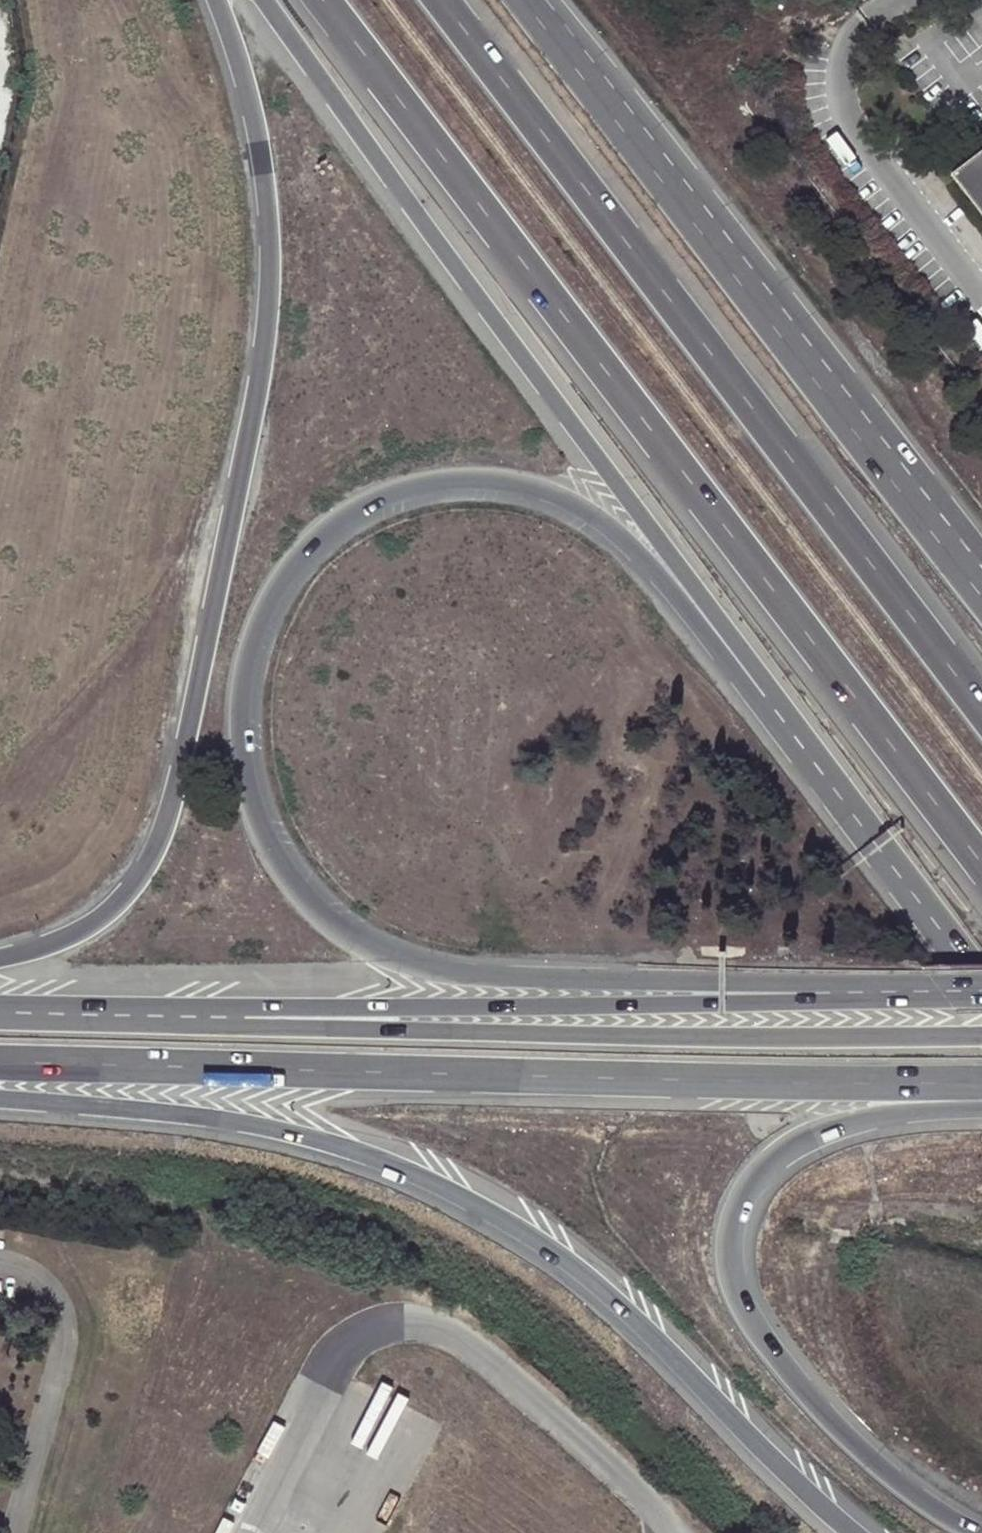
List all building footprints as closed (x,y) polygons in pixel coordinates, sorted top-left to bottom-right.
[(950,171),(981,214),(981,146),(950,171)]
